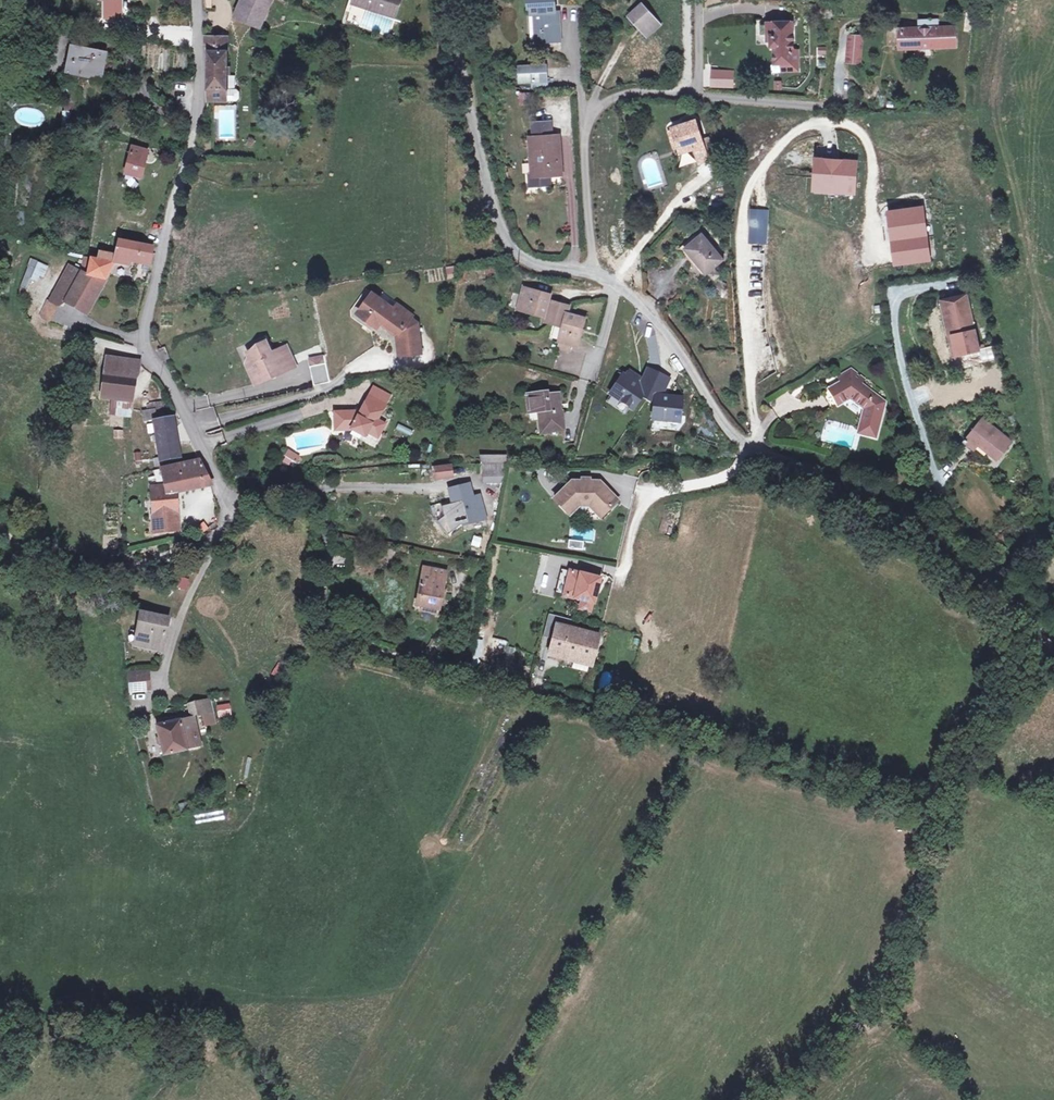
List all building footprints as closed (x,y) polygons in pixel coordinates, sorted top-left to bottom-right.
[(272,0),(243,0),(237,14),(261,25),(272,0)] [(395,17),(401,0),(353,0),(352,3),(395,17)] [(542,43),(561,42),(560,21),(556,21),(555,0),(531,0),(531,14),(529,14),(531,41),(534,43),(542,43)] [(642,4),(630,15),(643,30),(655,19),(642,4)] [(237,14),(235,18),(259,29),(261,25),(237,14)] [(661,25),(655,19),(643,30),(648,36),(661,25)] [(924,29),(924,27),(931,27),(931,20),(919,21),(920,29),(924,29)] [(792,23),(767,23),(768,37),(771,37),(771,47),(775,47),(775,64),(782,64),(783,71),(798,71),(798,51),(793,51),(792,23)] [(920,29),(901,30),(902,48),(923,47),(923,49),(943,48),(943,46),(954,46),(953,28),(931,29),(931,27),(924,27),(924,29),(920,29)] [(863,37),(849,35),(848,47),(862,48),(863,37)] [(208,101),(227,101),(227,100),(227,88),(228,51),(224,51),(224,37),(205,36),(205,46),(209,47),(208,101)] [(862,48),(848,47),(847,62),(861,64),(862,48)] [(102,76),(106,54),(71,48),(67,70),(102,76)] [(533,81),(534,88),(554,87),(553,80),(547,80),(546,67),(519,68),(520,80),(533,79),(533,81)] [(710,89),(734,88),(734,69),(710,70),(710,89)] [(227,88),(227,100),(237,100),(239,97),(239,90),(237,88),(227,88)] [(521,103),(534,102),(533,91),(520,92),(521,103)] [(683,119),(685,125),(693,122),(691,116),(683,119)] [(685,125),(673,129),(678,147),(679,148),(693,144),(699,163),(708,160),(706,154),(701,140),(695,121),(693,122),(685,125)] [(529,176),(530,185),(545,184),(545,175),(560,174),(557,136),(552,136),(551,122),(532,123),(533,138),(531,138),(534,175),(529,176)] [(674,148),(678,147),(673,129),(669,130),(674,148)] [(701,140),(706,154),(712,152),(708,137),(701,140)] [(148,152),(132,148),(125,174),(140,178),(148,152)] [(815,159),(814,191),(854,193),(856,161),(815,159)] [(924,208),(888,212),(895,266),(931,261),(924,208)] [(748,243),(766,244),(770,211),(751,209),(748,243)] [(683,245),(685,248),(702,234),(700,231),(683,245)] [(685,248),(706,273),(723,259),(702,234),(685,248)] [(93,300),(116,261),(131,263),(132,259),(146,262),(144,273),(150,274),(155,254),(152,253),(153,247),(118,241),(114,256),(99,253),(97,260),(90,259),(86,275),(68,265),(50,301),(58,305),(62,300),(67,303),(74,290),(93,300)] [(20,287),(35,292),(45,264),(30,259),(20,287)] [(446,278),(457,279),(457,266),(447,266),(446,278)] [(434,268),(434,281),(444,281),(444,268),(434,268)] [(550,295),(524,287),(519,309),(545,316),(543,321),(552,323),(558,303),(549,300),(550,295)] [(74,290),(67,303),(86,313),(93,300),(74,290)] [(358,313),(378,327),(381,324),(383,321),(399,333),(402,355),(421,353),(418,323),(411,318),(412,316),(398,305),(395,309),(373,293),(358,313)] [(965,353),(982,349),(981,345),(978,346),(967,296),(942,302),(949,332),(952,332),(957,354),(965,353)] [(558,303),(552,323),(564,327),(568,314),(570,306),(558,303)] [(572,344),(578,346),(586,319),(568,314),(564,327),(560,341),(572,344)] [(383,321),(381,324),(396,335),(399,355),(402,355),(399,333),(383,321)] [(247,352),(252,362),(256,372),(251,374),(256,384),(272,377),(271,374),(274,373),(275,375),(296,366),(287,345),(277,350),(279,353),(274,356),(267,340),(258,344),(259,347),(247,352)] [(572,344),(560,341),(558,348),(570,351),(572,344)] [(982,349),(965,353),(968,366),(995,360),(992,346),(982,349)] [(165,347),(158,350),(162,361),(169,358),(165,347)] [(314,358),(315,365),(326,363),(324,355),(314,358)] [(138,362),(106,358),(100,399),(113,400),(111,414),(126,416),(126,410),(128,411),(129,402),(127,402),(130,376),(136,377),(138,362)] [(247,364),(251,374),(256,372),(252,362),(247,364)] [(310,366),(314,387),(330,383),(326,363),(315,365),(310,366)] [(866,408),(859,432),(875,436),(884,402),(860,384),(864,379),(851,369),(841,375),(845,380),(842,382),(830,390),(838,404),(850,397),(866,408)] [(670,379),(649,371),(644,381),(630,373),(627,378),(623,376),(611,396),(612,396),(625,406),(633,411),(642,398),(655,403),(653,420),(680,422),(683,399),(662,397),(670,379)] [(136,377),(130,376),(127,402),(129,402),(133,403),(136,377)] [(542,433),(564,430),(562,412),(560,412),(558,394),(548,395),(548,393),(527,395),(529,413),(539,412),(542,433)] [(386,404),(370,395),(361,412),(335,413),(335,430),(351,430),(364,437),(367,432),(377,438),(384,425),(377,421),(386,404)] [(625,406),(612,396),(607,403),(621,412),(625,406)] [(154,409),(143,412),(145,421),(156,419),(154,409)] [(201,411),(203,421),(214,420),(213,410),(201,411)] [(179,457),(173,418),(154,421),(161,460),(179,457)] [(1011,441),(982,418),(964,441),(974,449),(978,444),(997,459),(1011,441)] [(122,439),(122,430),(113,430),(113,439),(122,439)] [(285,457),(283,461),(289,465),(291,461),(296,464),(299,458),(288,451),(284,457),(285,457)] [(480,464),(483,464),(506,462),(507,462),(506,455),(481,456),(480,464)] [(200,460),(163,469),(167,485),(157,486),(158,490),(150,491),(153,533),(178,530),(176,511),(173,511),(172,492),(185,490),(211,483),(200,460)] [(483,464),(483,472),(503,472),(504,470),(506,462),(483,464)] [(447,466),(434,468),(436,480),(449,478),(447,466)] [(483,482),(503,481),(503,472),(483,472),(483,473),(483,482)] [(554,498),(568,512),(578,502),(590,503),(603,515),(618,500),(600,481),(591,481),(581,481),(572,481),(554,498)] [(462,525),(485,519),(479,496),(472,498),(469,485),(452,490),(459,512),(462,525)] [(578,502),(568,512),(571,515),(579,507),(590,507),(600,518),(603,515),(590,503),(578,502)] [(336,504),(336,521),(345,521),(346,504),(336,504)] [(459,512),(450,514),(454,527),(462,525),(459,512)] [(472,536),(470,546),(479,548),(481,538),(472,536)] [(422,606),(439,609),(446,572),(423,568),(419,587),(421,587),(418,605),(422,606)] [(564,595),(570,571),(562,569),(556,593),(564,595)] [(600,579),(570,571),(564,595),(581,600),(580,605),(593,608),(600,579)] [(134,644),(163,649),(169,619),(140,613),(134,644)] [(543,636),(553,639),(558,616),(549,613),(543,636)] [(558,616),(553,639),(549,651),(593,662),(599,636),(574,629),(576,620),(558,616)] [(503,652),(506,641),(494,638),(491,649),(503,652)] [(475,639),(473,658),(479,659),(482,640),(475,639)] [(129,675),(131,691),(149,690),(147,673),(129,675)] [(209,700),(199,702),(202,715),(212,713),(209,700)] [(202,715),(199,702),(189,704),(192,717),(193,716),(202,715)] [(229,703),(215,705),(217,718),(231,716),(229,703)] [(193,716),(192,717),(180,720),(156,726),(163,756),(187,750),(187,748),(184,738),(198,735),(193,716)] [(198,735),(184,738),(187,748),(200,745),(198,735)]
